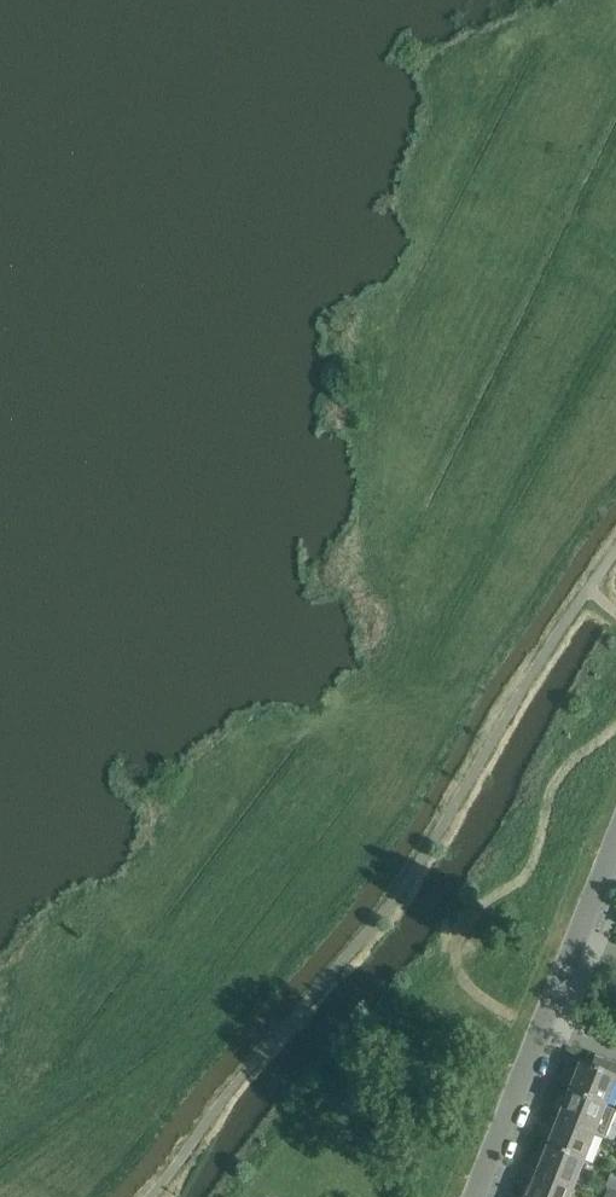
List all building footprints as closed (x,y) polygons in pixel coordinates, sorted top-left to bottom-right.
[(569,1092),(605,1106),(615,1079),(615,1065),(596,1057),(591,1068),(580,1064),(569,1092)] [(594,1134),(605,1139),(615,1111),(605,1106),(569,1092),(558,1120),(594,1134)] [(558,1120),(547,1147),(583,1161),(594,1134),(558,1120)] [(547,1147),(536,1175),(572,1189),(583,1161),(547,1147)] [(527,1196),(569,1196),(572,1189),(536,1175),(527,1196)] [(605,1196),(615,1196),(615,1192),(608,1189),(605,1196)]
